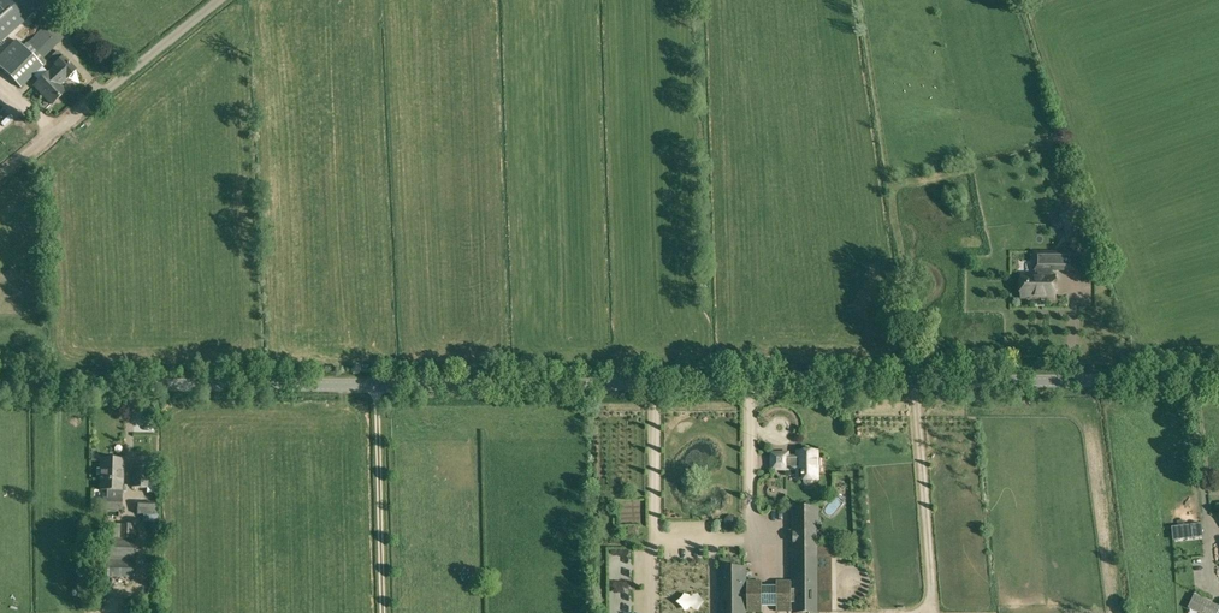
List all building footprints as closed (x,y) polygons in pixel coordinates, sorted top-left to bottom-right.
[(48,0),(0,0),(0,43),(48,0)] [(43,66),(42,66),(46,61),(43,58),(69,32),(53,17),(23,46),(16,39),(0,55),(0,67),(21,88),(43,66)] [(47,73),(65,91),(65,90),(60,85),(76,70),(64,57),(63,57),(56,50),(49,57),(55,63),(53,64),(54,65),(47,73)] [(65,91),(47,73),(33,86),(51,104),(65,91)] [(1071,213),(1059,217),(1066,239),(1078,235),(1071,213)] [(1043,268),(1036,268),(1036,277),(1022,277),(1022,297),(1035,297),(1035,296),(1054,296),(1054,277),(1053,277),(1053,270),(1073,269),(1073,253),(1043,253),(1043,268)] [(1061,300),(1103,298),(1102,287),(1060,289),(1061,300)] [(1074,341),(1096,339),(1094,311),(1104,310),(1103,298),(1062,302),(1063,314),(1071,313),(1074,341)] [(797,480),(804,480),(804,484),(806,485),(809,485),(811,484),(811,480),(817,480),(817,451),(797,451),(797,457),(788,457),(788,453),(772,453),(772,469),(797,469),(797,480)] [(121,507),(122,498),(115,498),(115,490),(121,490),(122,461),(101,460),(100,490),(107,490),(107,498),(106,498),(106,507),(121,507)] [(156,470),(149,470),(149,469),(132,468),(131,487),(148,489),(149,477),(156,477),(156,470)] [(153,516),(154,503),(137,502),(136,515),(153,516)] [(818,612),(818,549),(818,507),(792,508),(793,583),(776,583),(776,588),(761,588),(761,583),(745,583),(745,569),(719,569),(719,612),(745,612),(761,612),(761,609),(776,608),(776,612),(793,612),(818,612)] [(724,525),(728,529),(734,529),(738,525),(738,519),(734,515),(728,515),(724,519),(724,525)] [(119,538),(132,538),(133,538),(133,524),(120,523),(119,538)] [(1174,540),(1181,539),(1179,525),(1173,526),(1174,540)] [(627,526),(628,535),(637,535),(637,526),(627,526)] [(132,538),(119,538),(99,537),(98,557),(118,558),(131,559),(132,538)] [(836,549),(818,549),(818,612),(831,612),(830,558),(836,557),(836,549)] [(87,578),(133,578),(133,561),(87,560),(87,578)] [(1218,612),(1218,610),(1193,599),(1188,612),(1189,612),(1218,612)]
